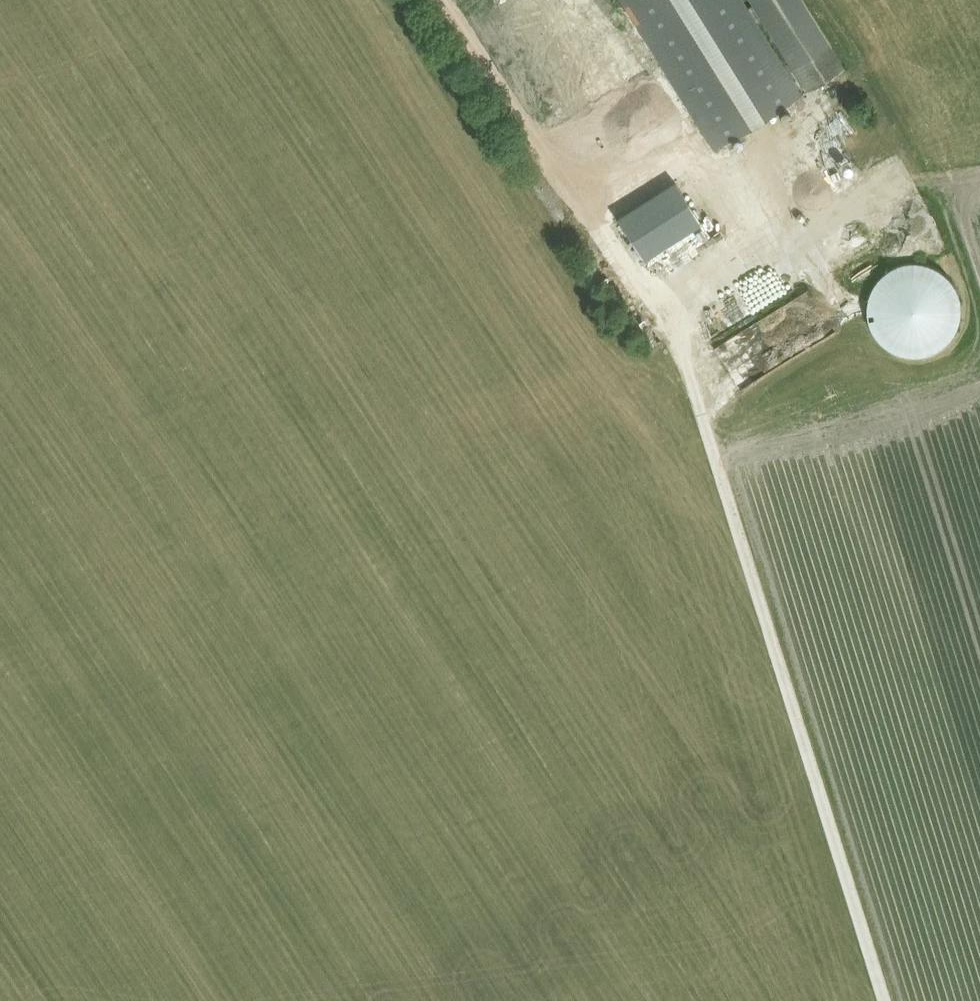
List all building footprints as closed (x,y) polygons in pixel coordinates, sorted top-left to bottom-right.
[(580,114),(642,75),(595,0),(509,0),(580,114)] [(626,6),(636,22),(715,149),(803,94),(758,23),(749,7),(745,0),(622,0),(626,6)] [(754,3),(749,7),(758,23),(764,19),(794,68),(809,91),(845,69),(843,66),(830,45),(832,45),(804,0),(752,0),(754,3)] [(648,259),(702,226),(675,181),(621,214),(648,259)] [(921,354),(930,354),(960,339),(968,315),(964,308),(963,296),(950,269),(926,261),(916,261),(884,277),(878,294),(883,304),(882,309),(883,321),(895,346),(921,354)]
